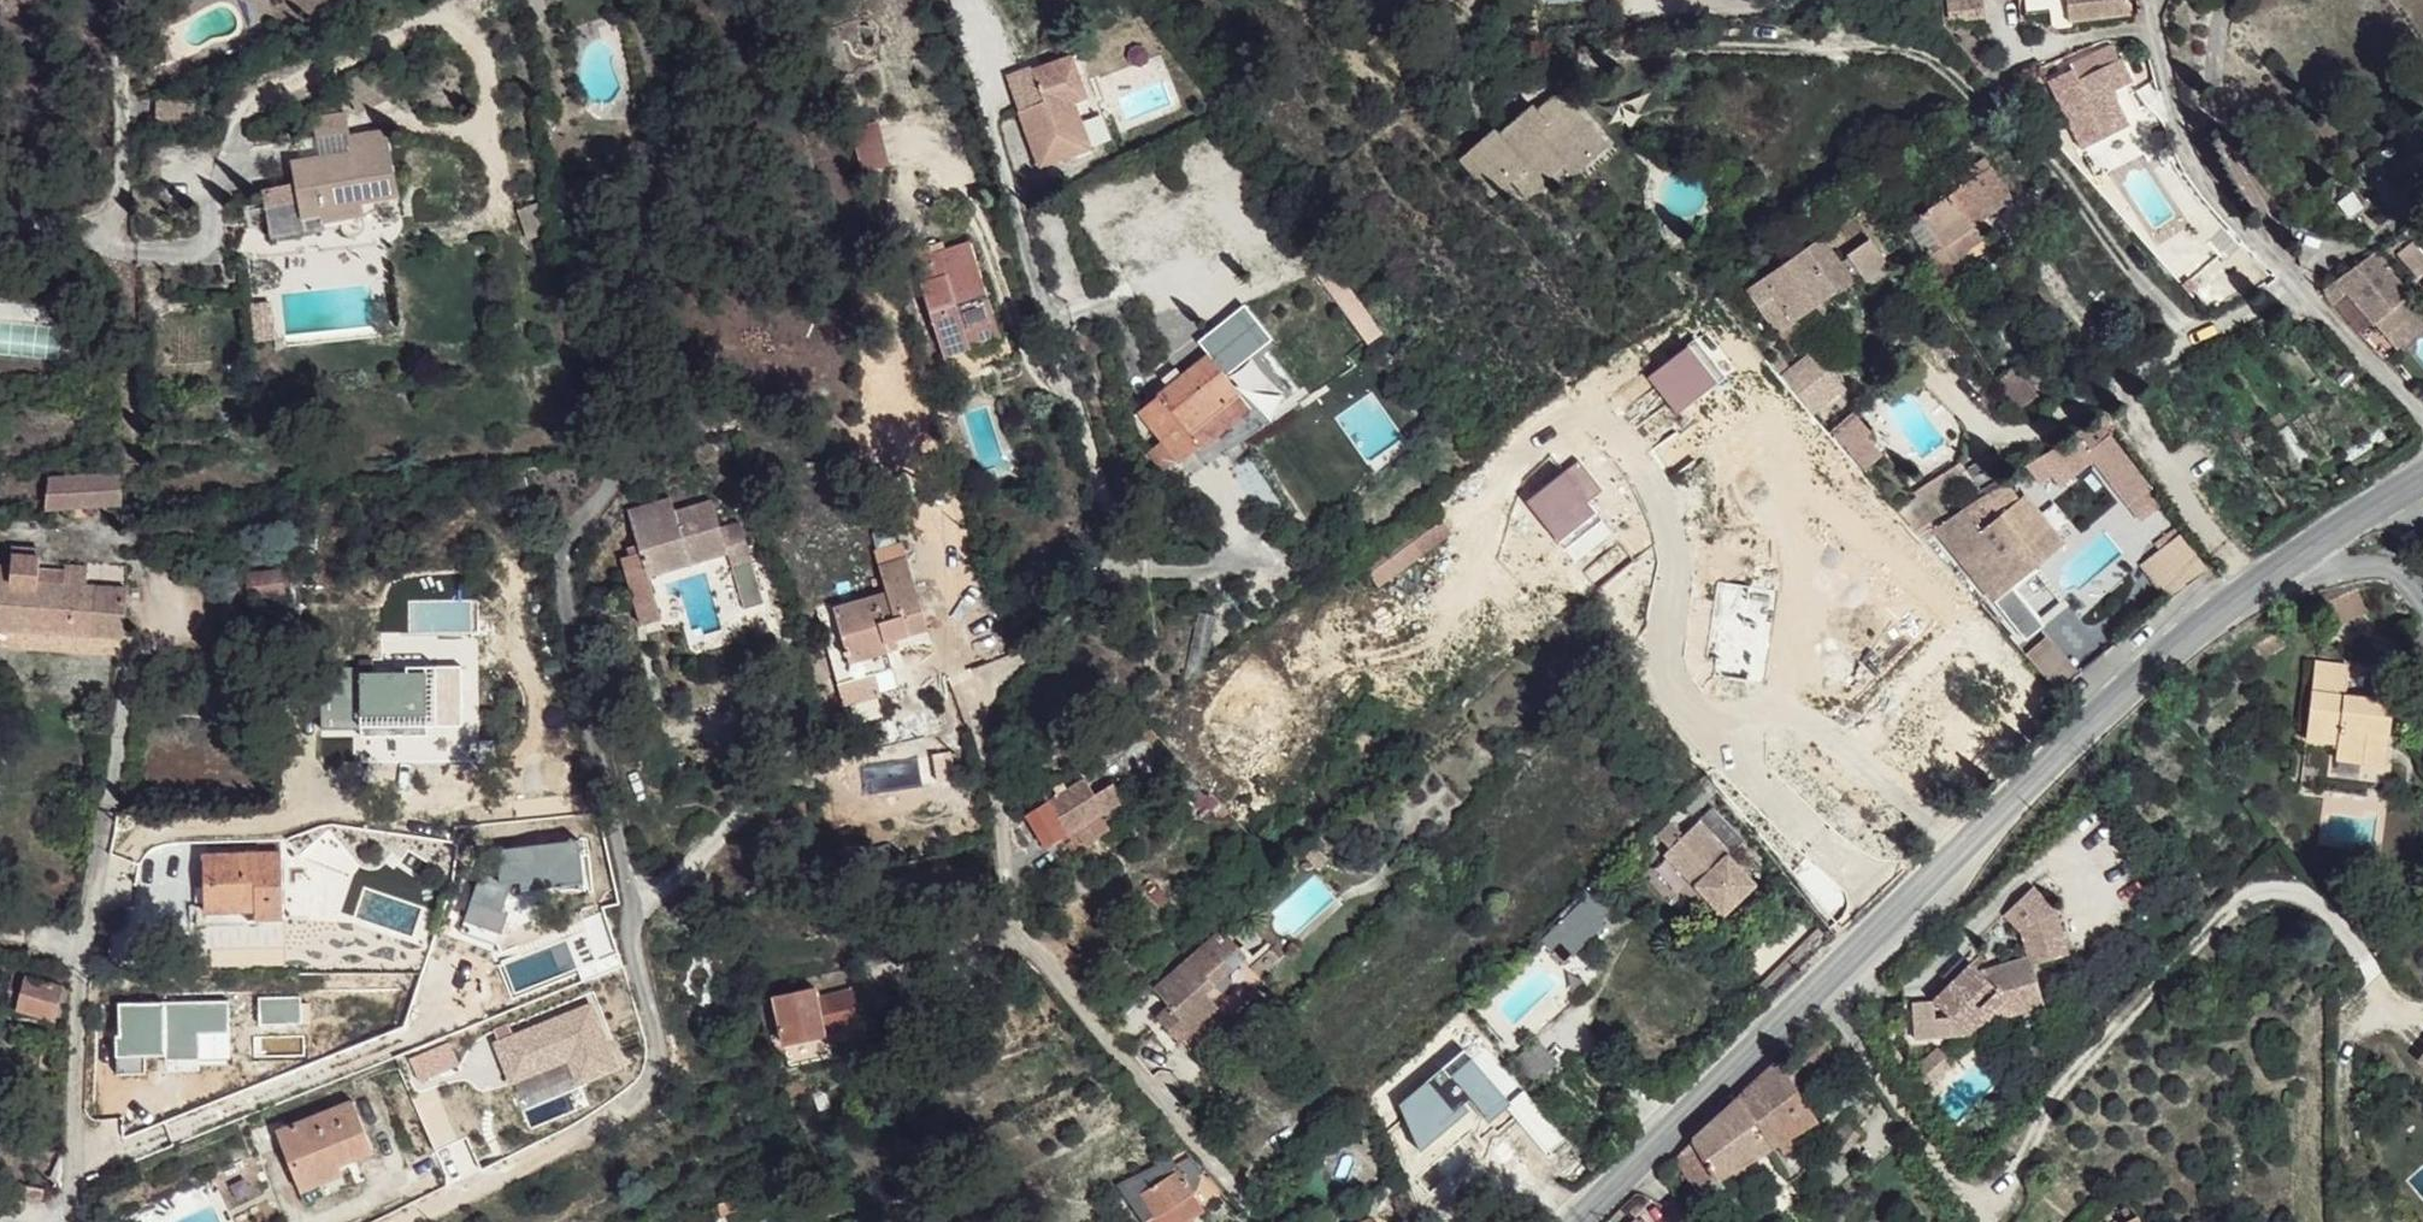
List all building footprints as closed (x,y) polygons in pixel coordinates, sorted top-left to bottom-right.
[(1950,19),(1965,17),(1965,19),(1983,17),(1981,0),(1948,0),(1950,19)] [(2026,11),(2050,9),(2051,24),(2057,31),(2073,28),(2072,21),(2130,14),(2128,0),(2025,0),(2026,11)] [(1894,1),(1880,3),(1881,16),(1896,14),(1894,1)] [(2052,90),(2080,148),(2129,125),(2117,100),(2112,90),(2132,80),(2120,57),(2118,58),(2111,44),(2069,63),(2076,77),(2069,81),(2064,71),(2054,76),(2059,87),(2052,90)] [(1006,75),(1038,166),(1090,149),(1072,102),(1085,97),(1080,83),(1090,79),(1079,51),(1031,69),(1030,66),(1006,75)] [(2054,76),(2047,80),(2052,90),(2059,87),(2054,76)] [(2132,80),(2112,90),(2117,100),(2136,90),(2132,80)] [(1461,157),(1492,197),(1512,180),(1525,196),(1567,163),(1576,174),(1595,157),(1589,150),(1600,140),(1559,91),(1535,110),(1544,122),(1536,130),(1522,113),(1498,134),(1494,129),(1461,157)] [(1531,106),(1522,113),(1536,130),(1544,122),(1535,110),(1531,106)] [(312,119),(315,137),(349,131),(346,112),(312,119)] [(848,126),(860,170),(888,163),(877,119),(848,126)] [(293,162),(300,202),(319,199),(324,224),(339,221),(341,230),(343,232),(346,234),(351,236),(355,235),(357,234),(360,234),(364,228),(365,225),(363,216),(361,202),(398,196),(387,130),(349,137),(352,152),(354,165),(329,170),(321,157),(293,162)] [(1600,140),(1589,150),(1595,157),(1606,147),(1600,140)] [(352,152),(321,157),(329,170),(354,165),(352,152)] [(1920,214),(1938,241),(1925,250),(1938,269),(1972,246),(1963,233),(1978,223),(2012,199),(1983,157),(1942,185),(1948,195),(1920,214)] [(302,212),(292,213),(297,238),(341,230),(339,221),(324,224),(319,199),(300,202),(302,212)] [(1978,223),(1963,233),(1972,246),(1986,235),(1978,223)] [(1745,291),(1775,334),(1854,277),(1824,234),(1745,291)] [(971,347),(965,329),(995,320),(970,242),(932,255),(929,246),(910,253),(944,355),(971,347)] [(2412,262),(2421,273),(2422,271),(2422,253),(2412,262)] [(2369,319),(2373,323),(2375,321),(2387,337),(2421,310),(2375,255),(2320,293),(2332,306),(2348,294),(2369,319)] [(1324,282),(1342,306),(1355,297),(1337,272),(1324,282)] [(2194,290),(2213,311),(2245,292),(2225,272),(2194,290)] [(252,296),(256,338),(285,335),(280,293),(252,296)] [(1355,297),(1342,306),(1369,341),(1382,332),(1355,297)] [(2364,313),(2359,317),(2364,323),(2369,319),(2364,313)] [(995,320),(965,329),(971,347),(1001,336),(995,320)] [(1249,409),(1239,396),(1241,394),(1223,371),(1236,360),(1222,343),(1182,376),(1168,387),(1139,411),(1179,462),(1198,448),(1199,449),(1249,409)] [(1814,345),(1779,372),(1812,415),(1847,389),(1814,345)] [(2018,365),(1996,378),(2015,408),(2036,395),(2018,365)] [(1175,368),(1162,379),(1168,387),(1182,376),(1175,368)] [(1862,472),(1885,453),(1851,411),(1828,430),(1862,472)] [(2025,471),(2048,500),(2094,464),(2139,522),(2165,501),(2097,414),(2025,471)] [(1570,473),(1583,489),(1582,490),(1597,508),(1611,526),(1619,519),(1650,558),(1691,525),(1659,485),(1664,482),(1643,456),(1613,480),(1607,473),(1609,471),(1596,452),(1570,473)] [(1969,472),(1977,484),(2007,466),(2000,454),(1969,472)] [(1963,464),(1934,478),(1946,500),(1974,487),(1963,464)] [(122,500),(120,472),(46,473),(44,506),(122,500)] [(1582,490),(1573,498),(1590,514),(1597,508),(1582,490)] [(1935,529),(1991,599),(2008,584),(2062,543),(2023,494),(1979,530),(1962,508),(1935,529)] [(628,511),(641,553),(642,557),(644,557),(684,545),(689,564),(728,553),(732,565),(751,559),(740,522),(720,529),(711,500),(675,511),(670,498),(628,511)] [(2165,593),(2202,561),(2177,532),(2140,564),(2165,593)] [(684,545),(644,557),(649,576),(689,564),(684,545)] [(641,553),(622,558),(631,590),(652,584),(649,576),(644,557),(642,557),(641,553)] [(878,564),(887,591),(817,611),(832,664),(887,649),(898,646),(895,636),(926,628),(906,556),(878,564)] [(35,579),(36,563),(11,561),(11,567),(0,567),(0,579),(35,579)] [(63,568),(62,581),(85,583),(86,570),(63,568)] [(247,573),(250,595),(285,591),(281,569),(247,573)] [(0,579),(0,626),(123,634),(127,587),(85,583),(62,581),(35,579),(0,579)] [(2008,584),(1991,599),(2004,615),(2022,601),(2008,584)] [(2056,687),(2078,666),(2046,632),(2024,653),(2056,687)] [(2256,644),(2251,648),(2259,658),(2263,655),(2256,644)] [(887,649),(832,664),(837,682),(892,666),(887,649)] [(2315,661),(2305,739),(2337,744),(2335,759),(2362,763),(2364,747),(2386,750),(2393,702),(2345,695),(2348,665),(2315,661)] [(2364,747),(2362,763),(2384,765),(2386,750),(2364,747)] [(1679,800),(1691,813),(1717,789),(1705,775),(1679,800)] [(1026,814),(1046,847),(1074,829),(1102,812),(1123,800),(1113,783),(1095,794),(1084,776),(1065,788),(1061,783),(1052,788),(1057,796),(1026,814)] [(1744,839),(1713,806),(1683,835),(1671,824),(1660,835),(1671,847),(1668,850),(1727,912),(1759,880),(1731,852),(1744,839)] [(1102,812),(1074,829),(1086,848),(1113,832),(1102,812)] [(1316,845),(1305,855),(1316,868),(1327,857),(1316,845)] [(203,855),(205,911),(199,912),(199,924),(208,924),(208,911),(258,910),(259,918),(284,917),(282,852),(203,855)] [(1540,939),(1549,949),(1559,939),(1572,953),(1605,922),(1600,917),(1609,909),(1588,887),(1557,916),(1560,920),(1540,939)] [(2027,889),(2001,915),(2019,933),(2051,913),(2027,889)] [(258,910),(208,911),(208,924),(259,922),(259,918),(258,910)] [(2051,913),(2019,933),(2027,959),(2029,965),(2065,954),(2051,913)] [(1151,986),(1168,1004),(1176,1013),(1189,1028),(1218,1002),(1226,1011),(1262,979),(1217,927),(1151,986)] [(1933,1001),(1966,1034),(1997,1004),(2008,1015),(2042,1004),(2029,965),(2027,959),(1994,969),(1984,977),(1970,963),(1933,1001)] [(14,969),(11,981),(22,985),(26,973),(14,969)] [(55,1016),(62,983),(26,973),(22,985),(19,994),(17,1006),(55,1016)] [(19,994),(22,985),(11,981),(8,991),(19,994)] [(774,998),(778,1018),(782,1036),(784,1045),(826,1037),(824,1031),(859,1024),(853,994),(818,1001),(816,990),(774,998)] [(17,1006),(19,994),(8,991),(6,1003),(17,1006)] [(1936,1019),(1933,1001),(1911,1005),(1918,1042),(1966,1034),(1948,1017),(1936,1019)] [(1176,1013),(1166,1022),(1187,1047),(1226,1011),(1218,1002),(1189,1028),(1176,1013)] [(1168,1004),(1158,1013),(1166,1022),(1176,1013),(1168,1004)] [(778,1018),(770,1021),(774,1037),(782,1036),(778,1018)] [(1738,1097),(1769,1147),(1777,1142),(1795,1132),(1817,1119),(1793,1081),(1836,1043),(1823,1031),(1785,1068),(1778,1059),(1738,1097)] [(1538,1078),(1557,1059),(1537,1038),(1517,1056),(1538,1078)] [(410,1059),(419,1081),(459,1065),(450,1043),(410,1059)] [(1940,1048),(1920,1068),(1925,1074),(1918,1081),(1927,1090),(1955,1062),(1940,1048)] [(1422,1049),(1367,1099),(1381,1128),(1441,1070),(1422,1049)] [(1506,1101),(1550,1155),(1568,1140),(1524,1087),(1506,1101)] [(1676,1157),(1697,1188),(1717,1177),(1730,1170),(1742,1163),(1769,1147),(1738,1097),(1693,1139),(1676,1157)] [(277,1131),(302,1191),(330,1179),(326,1170),(334,1166),(336,1172),(341,1170),(344,1178),(353,1175),(347,1161),(374,1151),(354,1100),(277,1131)] [(1832,1145),(1843,1154),(1860,1131),(1846,1117),(1832,1145)] [(1795,1132),(1777,1142),(1782,1151),(1800,1141),(1795,1132)] [(1843,1154),(1817,1179),(1830,1189),(1855,1167),(1843,1154)] [(1143,1221),(1188,1221),(1198,1216),(1186,1198),(1194,1193),(1203,1171),(1190,1155),(1176,1164),(1171,1156),(1115,1184),(1143,1221)] [(1742,1163),(1730,1170),(1735,1176),(1746,1169),(1742,1163)] [(330,1179),(302,1191),(307,1203),(343,1188),(344,1190),(357,1185),(353,1175),(344,1178),(341,1170),(336,1172),(334,1166),(326,1170),(330,1179)] [(30,1179),(28,1192),(45,1196),(47,1183),(30,1179)] [(1194,1193),(1186,1198),(1198,1216),(1205,1211),(1194,1193)] [(718,1205),(721,1216),(738,1211),(735,1200),(718,1205)]
